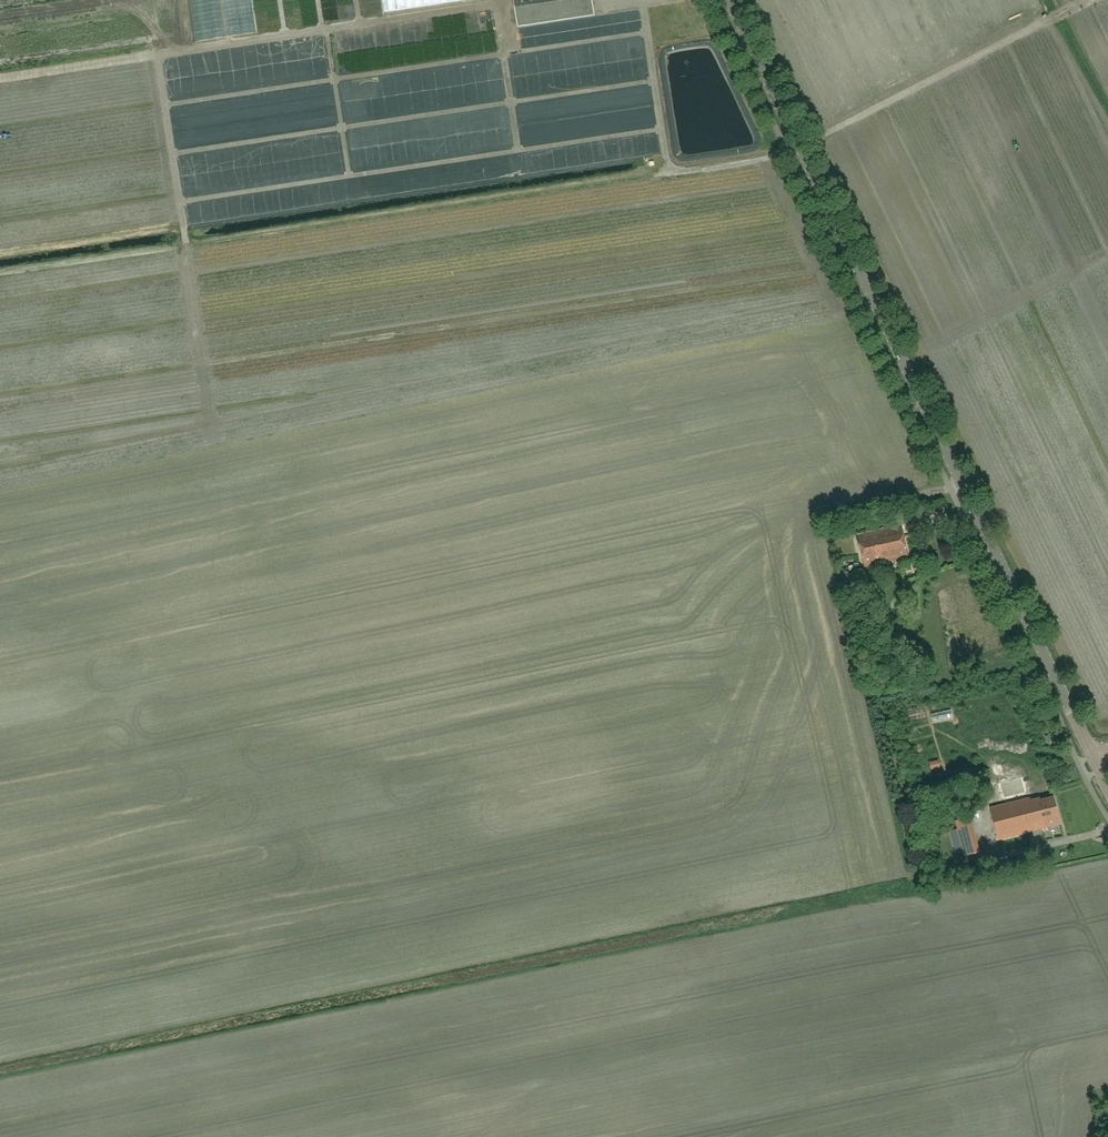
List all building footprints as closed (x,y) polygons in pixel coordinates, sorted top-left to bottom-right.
[(194,42),(256,32),(251,0),(188,0),(194,42)] [(385,11),(461,0),(383,0),(385,11)] [(518,26),(595,15),(593,0),(514,0),(518,26)] [(608,11),(620,11),(620,0),(607,0),(608,11)] [(349,53),(355,51),(352,43),(346,45),(349,53)] [(909,557),(901,525),(857,535),(865,567),(909,557)] [(856,598),(851,572),(842,574),(847,600),(856,598)] [(1007,795),(1023,791),(1021,781),(1004,786),(1007,795)] [(991,807),(999,839),(1060,824),(1053,797),(1041,800),(1040,797),(1030,800),(1029,798),(991,807)] [(964,847),(966,856),(979,852),(977,844),(964,847)]
